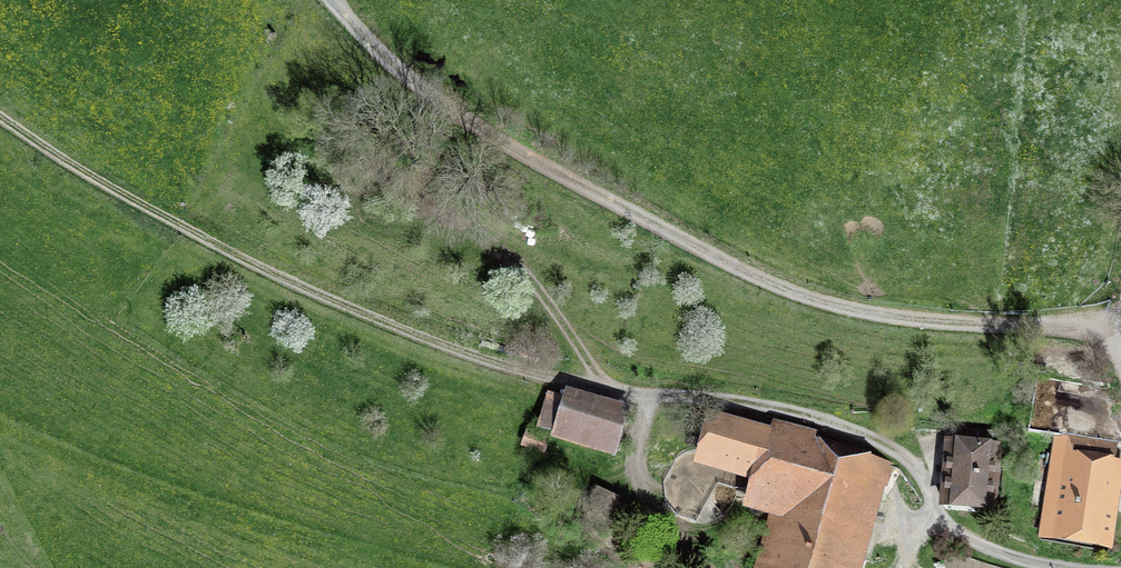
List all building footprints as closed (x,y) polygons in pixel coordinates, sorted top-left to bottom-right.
[(550,396),(540,428),(612,449),(621,417),(550,396)] [(759,567),(848,567),(877,460),(714,418),(701,464),(758,479),(750,509),(773,515),(759,567)] [(991,452),(1003,453),(1005,434),(956,430),(950,502),(987,505),(991,452)] [(1058,433),(1042,529),(1102,538),(1117,443),(1058,433)] [(588,451),(585,463),(606,468),(609,456),(588,451)]
